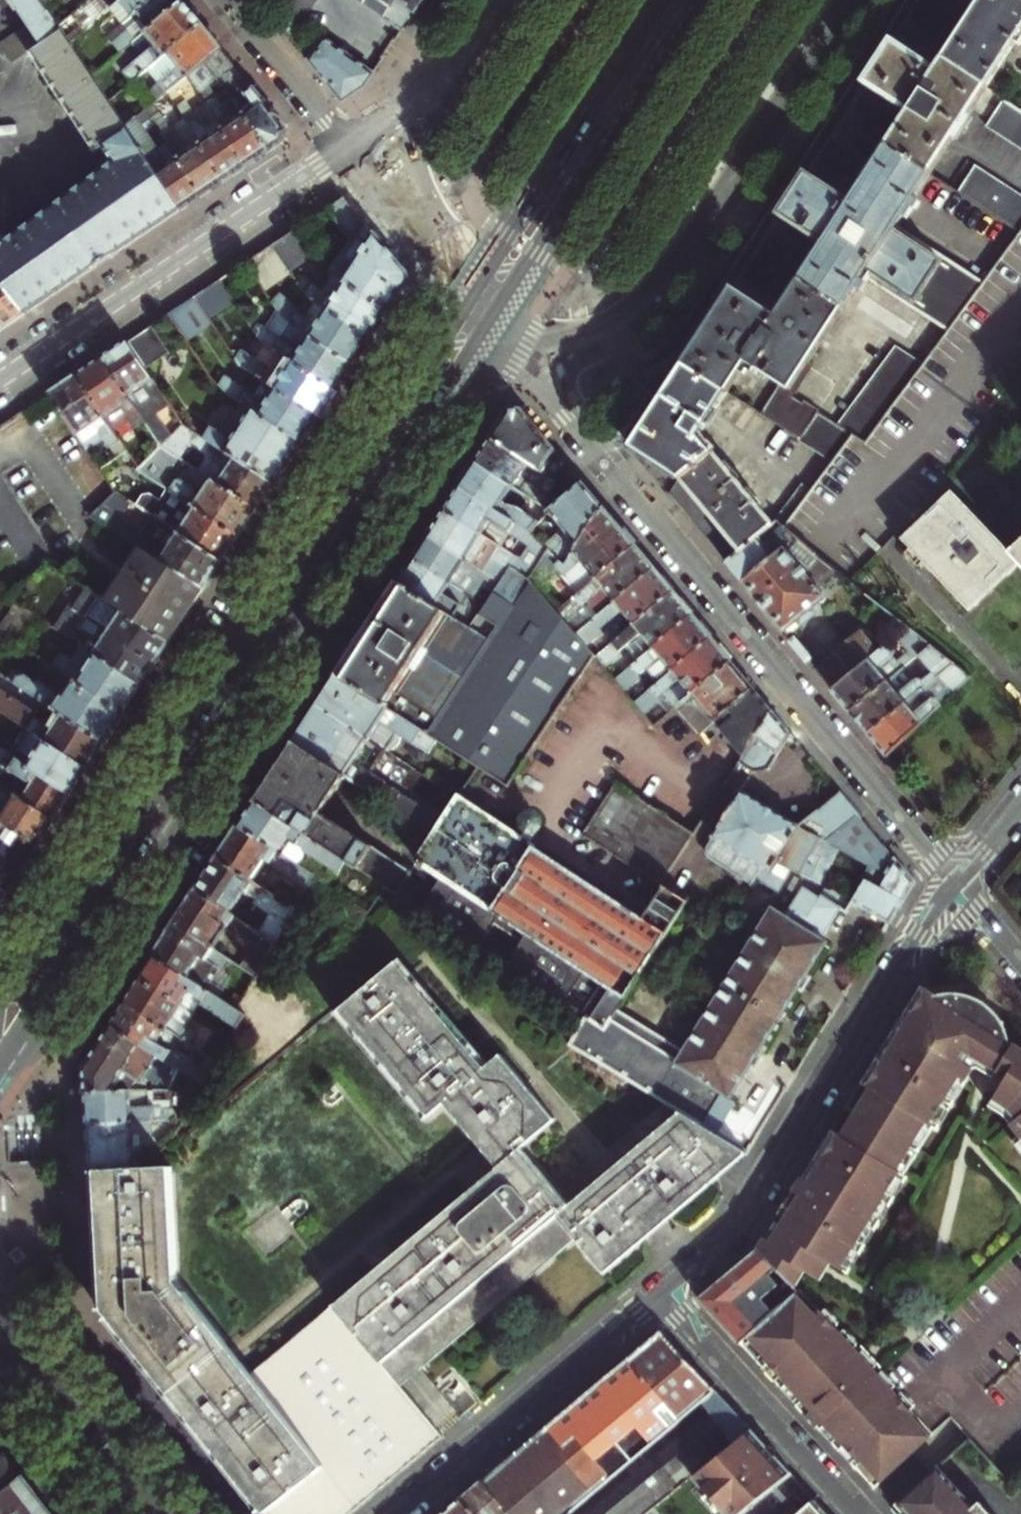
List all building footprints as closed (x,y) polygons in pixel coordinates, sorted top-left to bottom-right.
[(28,313),(108,260),(181,211),(126,128),(43,1),(42,0),(17,0),(50,50),(38,58),(103,158),(111,153),(119,164),(8,245),(0,235),(0,279),(28,313)] [(123,0),(91,0),(86,4),(99,19),(117,5),(123,0)] [(183,2),(181,0),(155,0),(130,20),(137,29),(116,46),(122,53),(133,44),(183,2)] [(155,0),(123,0),(117,5),(130,20),(155,0)] [(274,8),(299,25),(316,0),(280,0),(274,8)] [(425,0),(369,0),(366,4),(404,30),(425,0)] [(982,1),(944,61),(987,89),(1003,64),(1020,36),(1020,0),(982,0),(982,1)] [(133,82),(148,70),(202,26),(192,13),(183,2),(133,44),(144,56),(125,72),(133,82)] [(167,94),(205,63),(222,49),(211,36),(202,26),(148,70),(167,94)] [(365,88),(374,75),(325,42),(311,63),(343,103),(365,88)] [(866,84),(904,108),(909,112),(904,120),(888,147),(930,175),(973,110),(990,121),(987,126),(1020,148),(1020,111),(987,89),(944,61),(937,72),(893,43),(866,84)] [(285,142),(286,127),(262,98),(222,49),(205,63),(216,80),(224,74),(242,99),(234,104),(270,152),(285,142)] [(205,107),(246,168),(263,156),(270,152),(234,104),(233,102),(221,109),(215,100),(205,107)] [(853,105),(831,139),(855,154),(877,121),(853,105)] [(183,122),(223,183),(238,173),(246,168),(205,107),(192,116),(186,107),(177,113),(183,122)] [(167,147),(201,197),(213,190),(223,183),(183,122),(169,132),(159,116),(150,122),(167,147)] [(126,128),(181,211),(193,203),(201,197),(167,147),(158,152),(137,119),(126,128)] [(807,176),(780,217),(823,245),(817,255),(800,281),(844,309),(865,278),(948,332),(984,283),(897,227),(930,175),(888,147),(856,196),(851,204),(807,176)] [(957,193),(1020,233),(1020,197),(974,166),(957,193)] [(387,312),(410,276),(362,218),(345,198),(326,211),(348,239),(353,242),(331,273),(333,277),(337,279),(387,312)] [(270,249),(262,254),(280,281),(319,254),(302,227),(270,249)] [(262,254),(248,263),(267,291),(280,281),(262,254)] [(306,292),(319,301),(370,339),(380,323),(387,312),(337,279),(326,293),(315,285),(307,278),(306,277),(305,277),(304,277),(299,281),(306,292)] [(4,329),(18,320),(28,313),(0,279),(0,323),(4,329)] [(223,280),(197,297),(210,319),(237,302),(223,280)] [(734,290),(685,364),(728,392),(748,363),(781,385),(762,414),(801,440),(818,413),(805,405),(803,407),(792,400),(812,369),(807,367),(844,309),(800,281),(781,310),(776,317),(770,313),(734,290)] [(284,315),(302,328),(352,365),(362,350),(370,339),(319,301),(307,317),(306,316),(304,315),(303,313),(282,295),(281,294),(279,295),(274,301),(279,308),(284,315)] [(197,297),(171,314),(189,341),(214,325),(210,319),(197,297)] [(264,344),(266,345),(336,391),(346,376),(352,365),(302,328),(284,315),(279,308),(265,328),(262,325),(254,315),(248,319),(264,344)] [(127,344),(146,373),(170,357),(151,328),(127,344)] [(145,425),(161,450),(172,440),(161,423),(174,414),(146,373),(127,344),(116,351),(103,360),(145,425)] [(238,361),(266,381),(319,417),(326,405),(336,391),(266,345),(258,359),(245,351),(241,351),(237,358),(238,361)] [(839,427),(852,436),(865,444),(923,366),(898,348),(839,427)] [(77,377),(114,432),(129,422),(135,432),(145,425),(103,360),(91,368),(77,377)] [(728,392),(685,364),(669,389),(665,396),(708,423),(728,392)] [(232,397),(245,406),(302,443),(311,430),(319,417),(266,381),(256,396),(251,393),(252,391),(228,375),(221,386),(232,397)] [(64,386),(50,395),(87,452),(103,441),(116,460),(127,453),(114,432),(77,377),(64,386)] [(708,423),(665,396),(659,405),(631,448),(679,480),(669,494),(700,532),(727,563),(774,524),(702,433),(708,423)] [(205,442),(210,445),(273,486),(292,458),(302,443),(245,406),(232,426),(241,432),(232,445),(228,442),(227,438),(213,429),(205,442)] [(560,485),(572,473),(555,452),(522,413),(509,413),(501,426),(492,439),(541,472),(544,474),(554,480),(560,485)] [(839,427),(818,413),(801,440),(816,450),(834,461),(852,436),(839,427)] [(190,420),(184,429),(198,438),(204,429),(190,420)] [(211,467),(204,477),(257,511),(267,496),(273,486),(210,445),(205,442),(198,438),(184,429),(183,428),(172,440),(161,450),(182,463),(183,464),(190,454),(195,453),(210,462),(211,467)] [(483,453),(476,465),(519,494),(527,481),(536,488),(544,474),(541,472),(492,439),(483,453)] [(137,473),(171,495),(239,539),(250,523),(257,511),(204,477),(194,471),(184,488),(171,480),(182,463),(161,450),(137,473)] [(468,477),(460,489),(532,535),(541,524),(521,510),(528,500),(519,494),(476,465),(468,477)] [(554,493),(555,496),(558,498),(556,500),(547,512),(551,514),(560,506),(583,486),(578,480),(572,473),(560,485),(558,487),(554,493)] [(544,474),(536,488),(527,481),(519,494),(528,500),(547,512),(556,500),(558,498),(555,496),(554,493),(558,487),(560,485),(554,480),(544,474)] [(803,485),(777,521),(785,529),(812,492),(803,485)] [(592,497),(583,486),(560,506),(551,514),(550,515),(567,536),(552,552),(567,564),(603,509),(592,497)] [(452,501),(445,512),(497,547),(501,549),(511,534),(527,544),(517,560),(536,572),(546,556),(550,550),(532,535),(460,489),(452,501)] [(1010,555),(951,494),(901,542),(969,613),(987,596),(1018,567),(1020,570),(1020,544),(1010,555)] [(94,519),(144,551),(206,591),(215,576),(223,564),(155,520),(145,535),(124,522),(134,507),(117,495),(98,514),(94,519)] [(137,508),(155,520),(223,564),(233,548),(239,539),(171,495),(164,506),(151,498),(144,498),(137,508)] [(618,527),(603,509),(567,564),(552,552),(550,550),(546,556),(536,572),(530,581),(539,592),(562,572),(581,594),(635,548),(618,527)] [(432,531),(428,538),(481,572),(497,547),(445,512),(442,517),(432,531)] [(735,573),(743,583),(796,539),(785,529),(777,521),(774,524),(727,563),(735,573)] [(420,550),(413,562),(470,599),(474,601),(481,590),(493,598),(500,585),(481,572),(428,538),(420,550)] [(811,552),(796,539),(743,583),(791,640),(795,635),(804,628),(802,626),(817,614),(816,613),(819,610),(819,606),(817,603),(826,595),(836,607),(857,589),(844,579),(835,586),(828,578),(835,572),(811,552)] [(517,560),(501,549),(497,547),(481,572),(500,585),(493,598),(489,604),(485,609),(482,614),(479,619),(496,631),(488,643),(436,720),(427,735),(437,742),(509,787),(579,679),(593,657),(586,647),(577,636),(557,613),(539,592),(530,581),(512,568),(517,560)] [(645,560),(635,548),(581,594),(557,613),(577,636),(585,629),(574,617),(583,610),(582,606),(587,602),(599,617),(654,571),(645,560)] [(109,604),(170,645),(190,615),(206,591),(144,551),(109,604)] [(407,571),(398,585),(445,616),(455,621),(470,599),(413,562),(407,571)] [(665,584),(654,571),(599,617),(585,629),(577,636),(586,647),(602,633),(601,629),(606,625),(619,641),(673,594),(665,584)] [(362,639),(338,677),(427,735),(436,720),(488,643),(455,621),(445,616),(398,585),(388,600),(362,639)] [(85,648),(143,687),(160,660),(170,645),(109,604),(90,591),(76,611),(72,607),(57,630),(85,648)] [(683,606),(673,594),(619,641),(596,660),(605,670),(621,656),(620,652),(625,648),(638,663),(693,617),(683,606)] [(19,604),(0,633),(24,648),(42,620),(19,604)] [(816,670),(832,690),(906,628),(886,612),(816,670)] [(704,630),(693,617),(638,663),(615,682),(624,693),(640,679),(639,676),(644,671),(657,686),(712,640),(704,630)] [(841,701),(850,712),(900,670),(891,657),(895,653),(895,648),(892,646),(900,641),(913,658),(917,656),(929,645),(906,628),(832,690),(841,701)] [(723,653),(712,640),(657,686),(634,705),(643,716),(660,702),(659,699),(664,695),(676,709),(677,709),(732,664),(723,653)] [(864,728),(869,734),(920,692),(938,676),(952,663),(929,645),(917,656),(931,672),(921,680),(918,677),(912,682),(900,670),(850,712),(864,728)] [(65,675),(125,714),(133,702),(143,687),(85,648),(75,664),(61,655),(57,655),(44,646),(37,656),(65,675)] [(878,746),(886,756),(971,677),(952,663),(938,676),(949,689),(937,699),(931,699),(928,702),(920,692),(869,734),(878,746)] [(742,676),(732,664),(677,709),(700,736),(717,722),(755,691),(742,676)] [(62,716),(106,744),(116,728),(125,714),(65,675),(54,692),(42,684),(38,685),(24,675),(21,674),(18,673),(16,673),(14,675),(9,681),(62,716)] [(327,693),(317,708),(389,755),(391,755),(394,754),(396,753),(398,751),(400,749),(400,746),(400,743),(399,740),(427,759),(437,742),(427,735),(338,677),(327,693)] [(89,770),(99,754),(106,744),(62,716),(56,726),(50,722),(3,691),(0,695),(0,711),(31,732),(89,770)] [(764,702),(755,691),(717,722),(744,755),(772,712),(764,702)] [(305,727),(294,745),(353,783),(434,836),(445,818),(383,779),(396,759),(389,755),(317,708),(305,727)] [(792,736),(772,712),(744,755),(739,763),(755,773),(769,771),(792,736)] [(71,796),(80,783),(89,770),(31,732),(28,737),(25,735),(18,747),(20,748),(14,758),(0,749),(0,780),(8,769),(29,783),(36,773),(71,796)] [(263,792),(256,804),(345,862),(397,895),(411,873),(321,814),(342,783),(350,787),(353,783),(294,745),(286,757),(263,792)] [(0,780),(0,785),(11,793),(17,784),(31,794),(25,802),(55,822),(63,809),(71,796),(36,773),(29,783),(8,769),(0,780)] [(583,835),(662,886),(694,835),(615,784),(583,835)] [(38,847),(49,831),(55,822),(25,802),(11,793),(0,785),(0,822),(38,847)] [(855,811),(840,793),(798,829),(740,792),(713,839),(715,840),(711,847),(709,850),(709,853),(709,857),(710,859),(756,887),(761,879),(783,893),(795,874),(855,902),(889,924),(914,883),(855,811)] [(688,902),(664,887),(643,918),(459,798),(445,818),(434,836),(416,864),(439,879),(420,910),(588,1018),(606,1030),(617,1013),(688,902)] [(248,816),(239,829),(295,865),(298,864),(301,863),(302,861),(304,859),(304,856),(304,854),(304,851),(338,873),(345,862),(256,804),(248,816)] [(9,892),(26,866),(38,847),(0,822),(0,887),(9,892)] [(228,847),(218,862),(253,884),(267,862),(274,867),(271,870),(306,892),(314,878),(295,865),(239,829),(228,847)] [(207,879),(197,895),(231,917),(246,894),(258,902),(255,906),(271,916),(260,935),(276,945),(295,912),(253,884),(218,862),(207,879)] [(9,892),(0,887),(0,906),(9,892)] [(819,899),(803,889),(786,916),(774,908),(683,1054),(617,1013),(606,1030),(588,1018),(571,1045),(676,1108),(707,1127),(727,1095),(732,1099),(783,1016),(829,942),(823,939),(841,910),(820,897),(819,899)] [(187,911),(176,927),(210,949),(224,928),(269,957),(276,945),(260,935),(231,917),(197,895),(187,911)] [(155,961),(206,994),(228,961),(210,949),(176,927),(164,946),(155,961)] [(196,1426),(208,1441),(233,1472),(267,1513),(352,1513),(444,1437),(400,1386),(411,1377),(421,1368),(575,1238),(605,1272),(642,1240),(657,1227),(747,1150),(707,1127),(676,1108),(568,1201),(520,1145),(556,1114),(499,1050),(484,1063),(394,960),(337,1009),(426,1114),(443,1100),(495,1162),(252,1375),(196,1426)] [(141,981),(194,1015),(199,1008),(236,1032),(244,1019),(206,994),(155,961),(147,973),(141,981)] [(126,1006),(181,1042),(202,1056),(210,1043),(195,1034),(196,1032),(187,1026),(194,1015),(141,981),(133,995),(126,1006)] [(775,1269),(792,1287),(794,1290),(804,1272),(818,1281),(830,1264),(847,1274),(908,1177),(904,1174),(918,1152),(933,1128),(936,1130),(964,1085),(971,1072),(972,1071),(982,1071),(997,1080),(1001,1075),(1011,1080),(994,1110),(1008,1118),(1014,1126),(1020,1134),(1020,1048),(1004,1037),(1008,1028),(1000,1017),(997,1014),(995,1012),(986,1007),(972,1018),(941,998),(934,999),(929,1001),(924,1004),(919,1007),(916,1011),(913,1014),(905,1010),(903,1012),(906,1014),(894,1033),(892,1032),(889,1037),(891,1038),(879,1057),(877,1056),(874,1061),(876,1062),(865,1080),(863,1079),(861,1083),(870,1089),(855,1114),(841,1136),(832,1129),(830,1132),(831,1133),(820,1153),(818,1152),(815,1156),(817,1157),(805,1176),(803,1175),(786,1203),(788,1204),(775,1224),(773,1224),(771,1226),(778,1230),(771,1242),(763,1242),(757,1251),(775,1269)] [(112,1027),(155,1055),(164,1061),(179,1071),(203,1086),(209,1076),(193,1065),(194,1062),(176,1050),(181,1042),(126,1006),(119,1017),(112,1027)] [(85,1070),(86,1093),(132,1091),(140,1091),(147,1079),(142,1076),(155,1055),(112,1027),(96,1052),(85,1070)] [(179,1071),(164,1061),(154,1076),(170,1086),(179,1071)] [(87,1110),(88,1126),(152,1123),(175,1122),(174,1114),(172,1110),(166,1108),(160,1108),(160,1106),(133,1107),(132,1091),(86,1093),(87,1110)] [(90,1170),(96,1171),(136,1169),(135,1147),(141,1147),(141,1134),(153,1134),(152,1123),(88,1126),(89,1152),(90,1170)] [(136,1169),(96,1171),(97,1184),(98,1194),(98,1206),(173,1196),(172,1167),(136,1169)] [(100,1239),(102,1277),(177,1254),(173,1196),(98,1206),(99,1221),(100,1239)] [(743,1263),(699,1299),(727,1330),(741,1345),(758,1328),(752,1321),(758,1315),(749,1304),(772,1283),(767,1277),(775,1269),(757,1251),(743,1263)] [(177,1254),(102,1277),(104,1312),(126,1339),(157,1378),(215,1330),(178,1283),(177,1254)] [(794,1290),(792,1287),(778,1298),(784,1305),(797,1293),(794,1290)] [(784,1305),(758,1328),(741,1345),(815,1425),(875,1490),(933,1437),(879,1378),(864,1362),(799,1291),(797,1293),(784,1305)] [(174,1399),(196,1426),(252,1375),(215,1330),(157,1378),(170,1393),(174,1399)] [(689,1362),(661,1332),(612,1373),(548,1426),(566,1447),(578,1437),(612,1479),(716,1392),(689,1362)] [(571,1513),(649,1513),(696,1476),(752,1431),(728,1405),(716,1392),(612,1479),(571,1513)] [(548,1426),(520,1450),(483,1481),(511,1513),(571,1513),(612,1479),(578,1437),(566,1447),(548,1426)] [(752,1431),(696,1476),(713,1495),(708,1499),(716,1508),(720,1504),(730,1513),(744,1513),(792,1475),(764,1444),(752,1431)] [(23,1477),(5,1454),(0,1454),(0,1513),(52,1513),(23,1477)] [(892,1509),(896,1513),(990,1513),(980,1503),(974,1508),(938,1468),(892,1509)] [(792,1475),(744,1513),(776,1513),(790,1501),(802,1513),(816,1501),(798,1481),(792,1475)] [(483,1481),(469,1492),(460,1501),(473,1513),(511,1513),(483,1481)] [(460,1501),(444,1513),(473,1513),(460,1501)] [(816,1501),(802,1513),(828,1513),(816,1501)]
